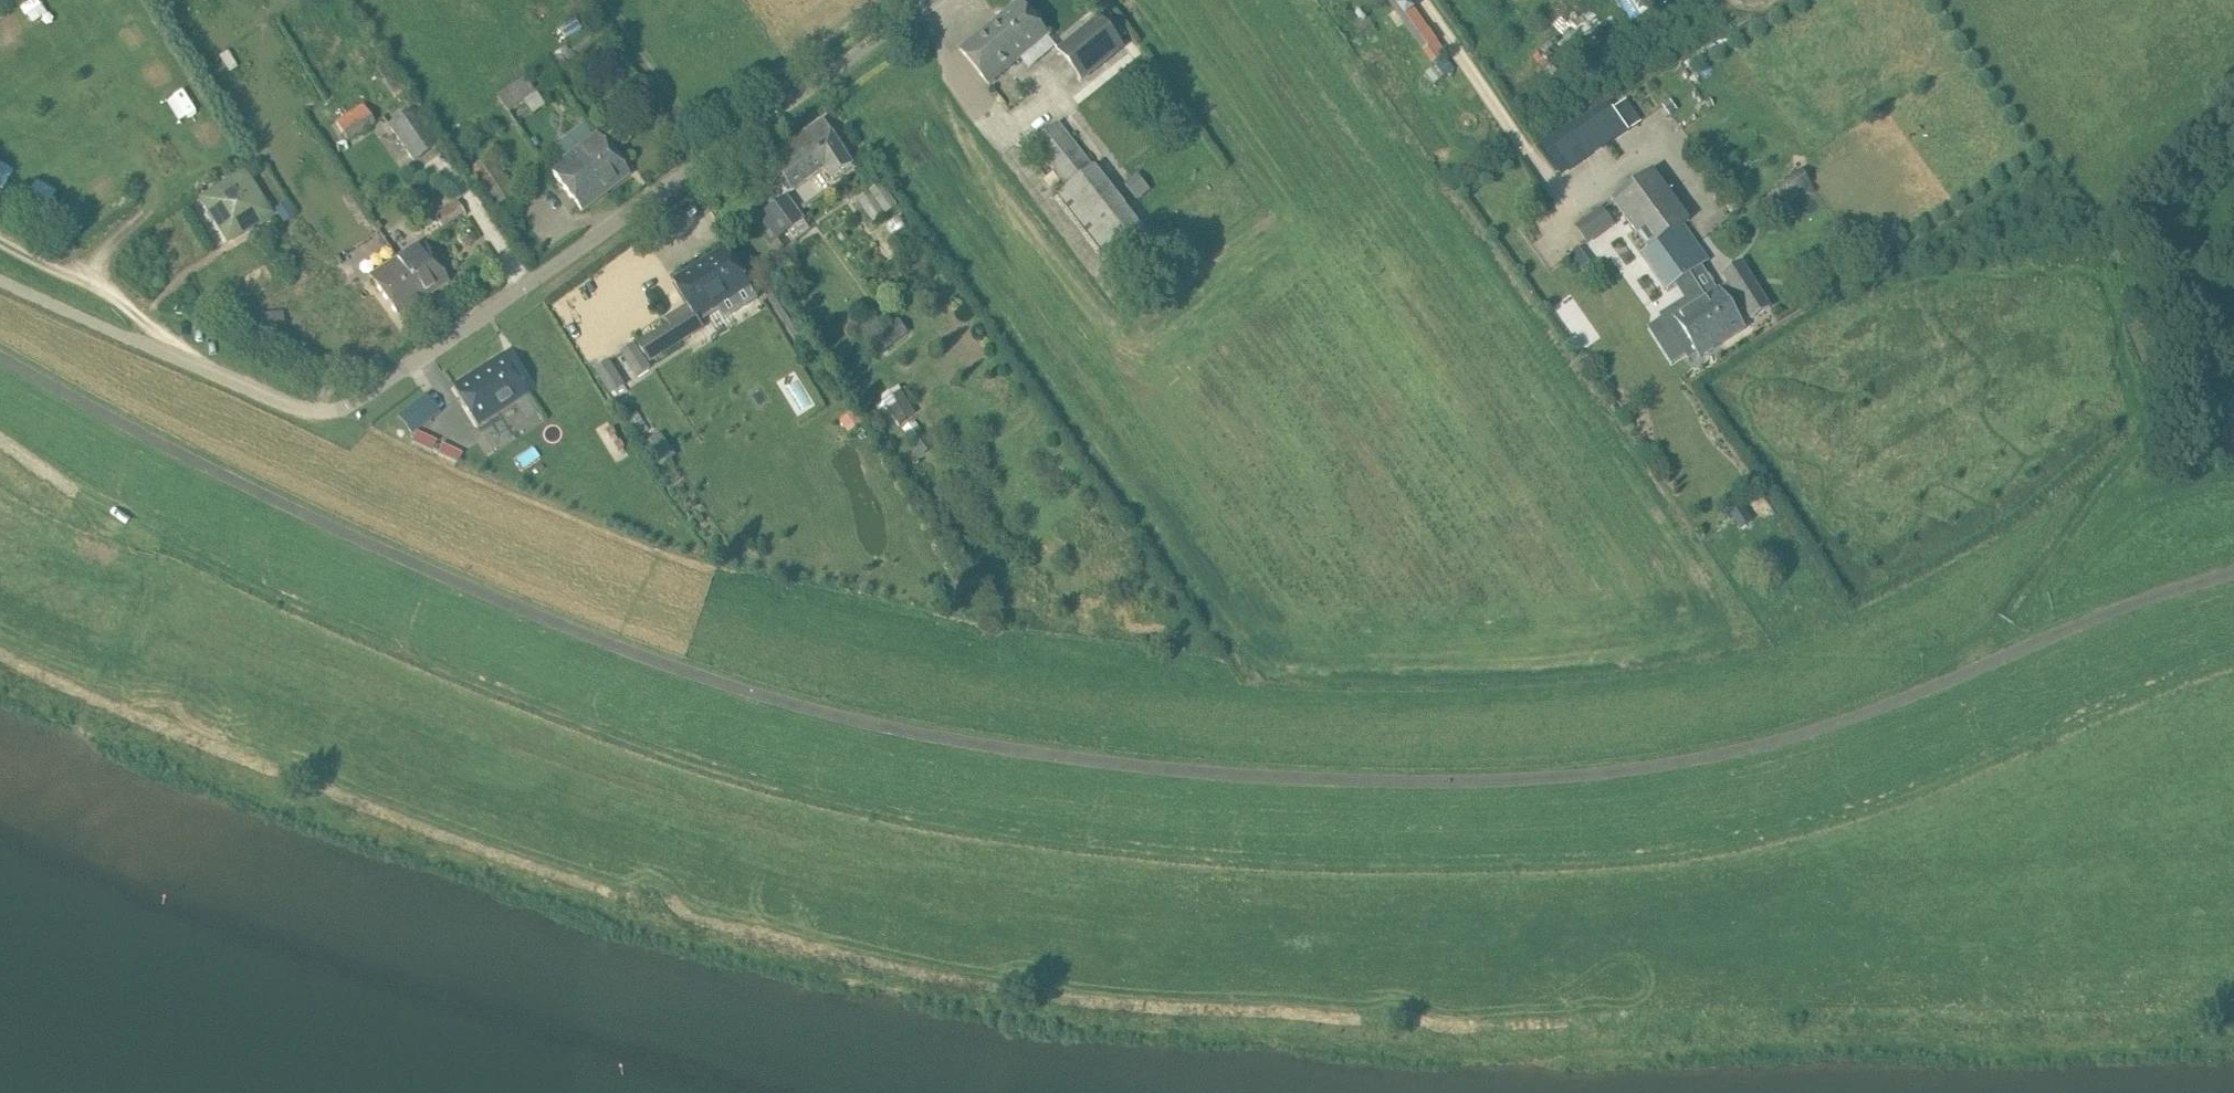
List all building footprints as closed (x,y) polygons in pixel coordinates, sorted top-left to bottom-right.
[(108,9),(124,0),(103,0),(108,9)] [(1029,0),(1024,0),(999,19),(966,45),(993,80),(1054,32),(1029,0)] [(1438,42),(1424,25),(1408,0),(1386,0),(1423,53),(1438,42)] [(1645,0),(1622,0),(1629,10),(1645,0)] [(134,7),(123,12),(134,33),(144,28),(134,7)] [(1124,47),(1100,17),(1078,35),(1058,51),(1082,80),(1124,47)] [(545,106),(524,77),(497,97),(508,113),(523,102),(533,115),(545,106)] [(1545,149),(1565,176),(1643,119),(1623,92),(1545,149)] [(375,126),(362,105),(335,122),(348,143),(375,126)] [(439,145),(414,108),(388,126),(413,163),(439,145)] [(1154,238),(1064,121),(1037,142),(1071,185),(1064,191),(1120,264),(1154,238)] [(631,171),(600,130),(596,133),(551,168),(583,209),(631,171)] [(806,157),(787,170),(805,196),(806,196),(814,208),(824,200),(829,207),(852,190),(848,184),(863,173),(855,162),(837,136),(818,148),(817,146),(804,155),(806,157)] [(515,191),(491,156),(469,171),(493,206),(515,191)] [(1693,219),(1656,169),(1617,199),(1652,247),(1644,252),(1672,289),(1713,259),(1687,224),(1693,219)] [(1811,184),(1802,169),(1783,180),(1792,195),(1811,184)] [(277,218),(247,172),(200,201),(230,248),(277,218)] [(883,182),(861,199),(878,221),(900,204),(883,182)] [(465,214),(457,201),(434,215),(442,228),(465,214)] [(1590,243),(1619,222),(1605,203),(1577,224),(1590,243)] [(791,211),(769,227),(784,249),(806,233),(791,211)] [(1571,255),(1582,268),(1602,253),(1592,239),(1571,255)] [(402,256),(428,295),(451,279),(426,240),(402,256)] [(753,283),(729,247),(677,280),(695,307),(641,343),(652,360),(692,333),(688,327),(699,321),(697,318),(753,283)] [(400,313),(428,295),(402,256),(374,274),(400,313)] [(1701,281),(1709,295),(1677,315),(1702,355),(1747,327),(1746,324),(1764,312),(1732,261),(1701,281)] [(286,310),(258,314),(262,339),(289,336),(286,310)] [(867,347),(888,341),(882,317),(860,323),(867,347)] [(651,368),(636,343),(621,353),(637,377),(651,368)] [(531,395),(507,354),(455,385),(480,425),(531,395)] [(625,385),(610,360),(595,369),(611,394),(625,385)] [(881,413),(892,407),(909,442),(926,434),(902,385),(874,399),(881,413)] [(440,411),(428,394),(403,413),(415,429),(440,411)] [(855,412),(842,420),(848,432),(862,424),(855,412)] [(674,458),(657,435),(641,447),(658,469),(674,458)]
